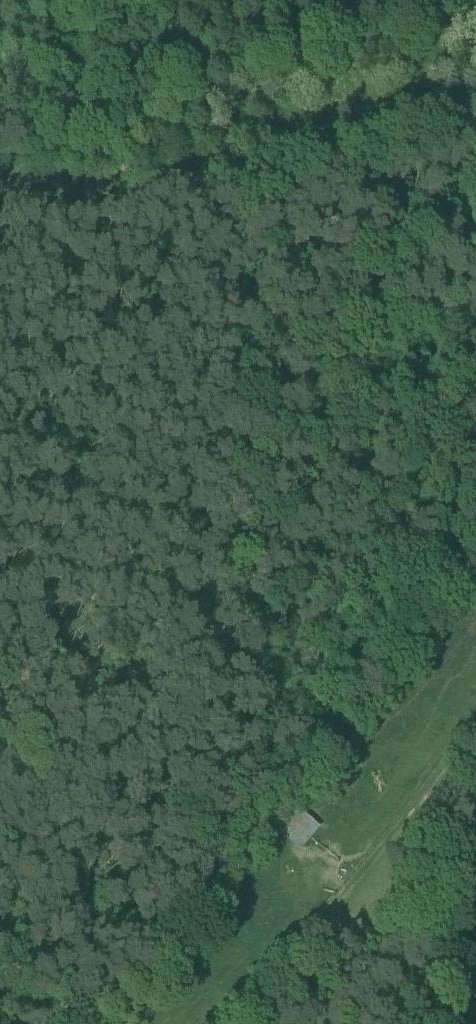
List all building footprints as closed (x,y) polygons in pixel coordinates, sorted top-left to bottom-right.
[(285,834),(300,847),(315,831),(299,817),(285,834)]
